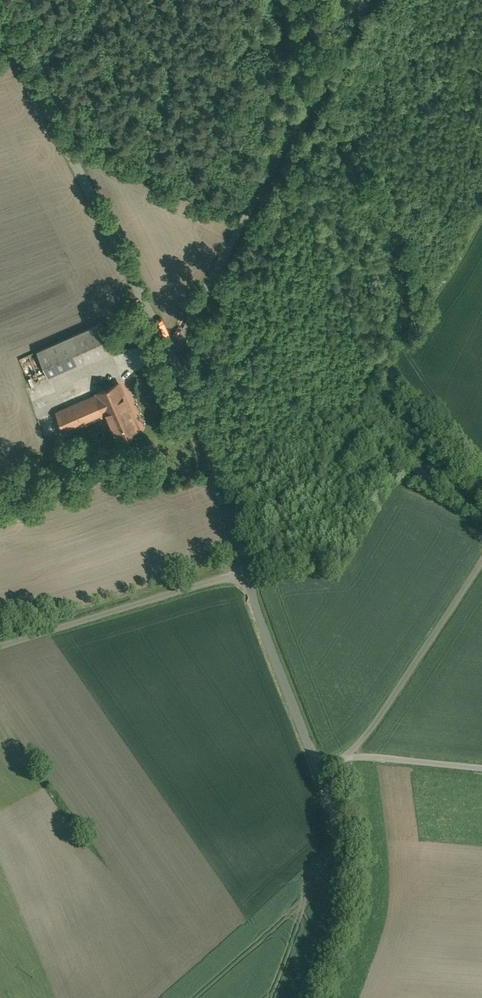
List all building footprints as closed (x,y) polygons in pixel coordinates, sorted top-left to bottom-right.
[(86,327),(34,351),(49,382),(115,351),(112,345),(104,327),(101,320),(86,327)] [(140,432),(119,382),(93,393),(94,394),(54,411),(62,432),(103,415),(114,443),(140,432)]
